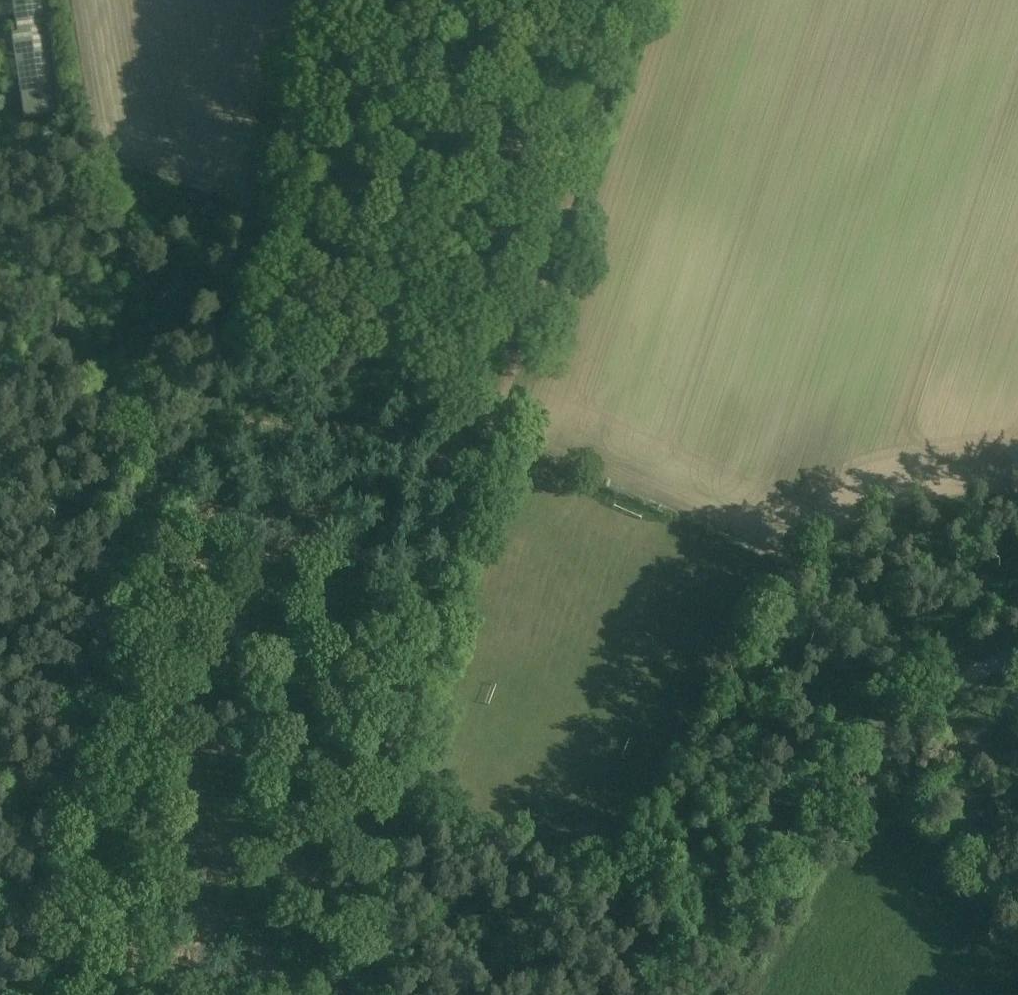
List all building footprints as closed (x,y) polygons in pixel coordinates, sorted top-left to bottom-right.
[(53,68),(52,43),(46,43),(23,43),(24,68),(53,68)] [(24,92),(24,114),(54,114),(55,93),(24,92)]
